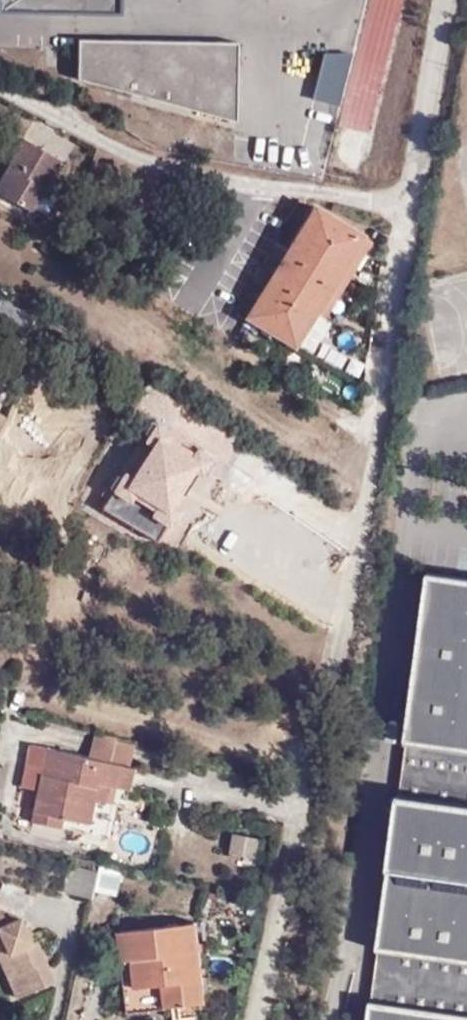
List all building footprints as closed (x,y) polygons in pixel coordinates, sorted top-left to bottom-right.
[(118,15),(118,0),(0,0),(0,14),(118,15)] [(237,45),(75,41),(76,83),(236,122),(237,45)] [(344,104),(348,51),(318,49),(314,102),(344,104)] [(24,139),(0,180),(0,194),(31,211),(60,159),(24,139)] [(316,309),(362,235),(317,208),(284,260),(274,254),(266,267),(277,274),(250,319),(295,344),(316,309)] [(371,240),(362,235),(316,309),(325,315),(371,240)] [(161,438),(168,427),(154,419),(146,434),(141,431),(118,469),(122,472),(113,485),(107,482),(100,493),(105,496),(101,503),(136,521),(160,533),(177,505),(171,501),(193,464),(200,468),(210,452),(194,442),(187,453),(161,438)] [(4,455),(11,432),(0,427),(0,453),(4,455)] [(194,442),(168,427),(161,438),(187,453),(194,442)] [(133,526),(136,521),(101,503),(100,505),(133,526)] [(160,533),(136,521),(133,526),(154,540),(160,533)] [(363,1019),(466,1019),(466,577),(425,571),(363,1019)] [(124,767),(130,742),(91,732),(85,757),(124,767)] [(40,768),(45,747),(28,743),(23,764),(40,768)] [(124,767),(85,757),(45,747),(40,768),(36,788),(29,818),(57,825),(60,815),(87,821),(93,797),(114,803),(123,804),(132,769),(124,767)] [(40,768),(23,764),(18,785),(36,788),(40,768)] [(105,836),(114,803),(93,797),(87,821),(85,831),(105,836)] [(57,825),(85,831),(87,821),(60,815),(57,825)] [(229,858),(258,863),(262,836),(234,831),(229,858)] [(64,891),(94,898),(100,871),(70,864),(64,891)] [(98,890),(116,894),(121,870),(102,866),(98,890)] [(34,990),(58,979),(37,935),(30,937),(20,916),(15,917),(0,913),(0,939),(4,938),(8,944),(8,947),(8,949),(9,952),(19,965),(34,990)] [(114,929),(117,959),(129,958),(134,981),(158,979),(160,1001),(201,996),(190,919),(114,929)] [(8,947),(0,951),(0,953),(9,969),(19,965),(9,952),(8,949),(8,947)] [(124,1007),(160,1001),(158,979),(134,981),(129,958),(117,959),(124,1007)] [(19,965),(9,969),(22,995),(34,990),(19,965)]
